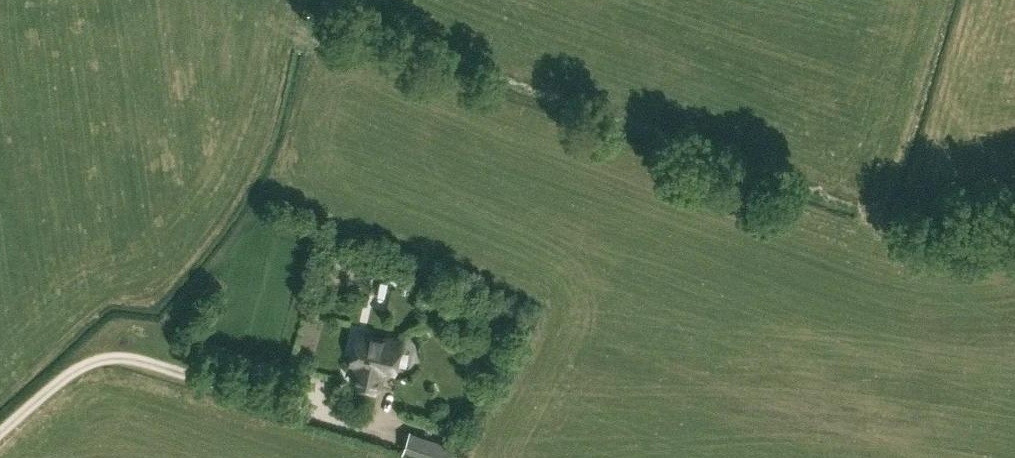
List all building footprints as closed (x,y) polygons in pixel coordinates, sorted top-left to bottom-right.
[(386,339),(357,332),(351,363),(357,364),(353,383),(379,389),(383,370),(394,372),(401,342),(399,341),(397,339),(389,337),(386,339)] [(420,431),(414,450),(438,457),(445,457),(451,441),(420,431)]
